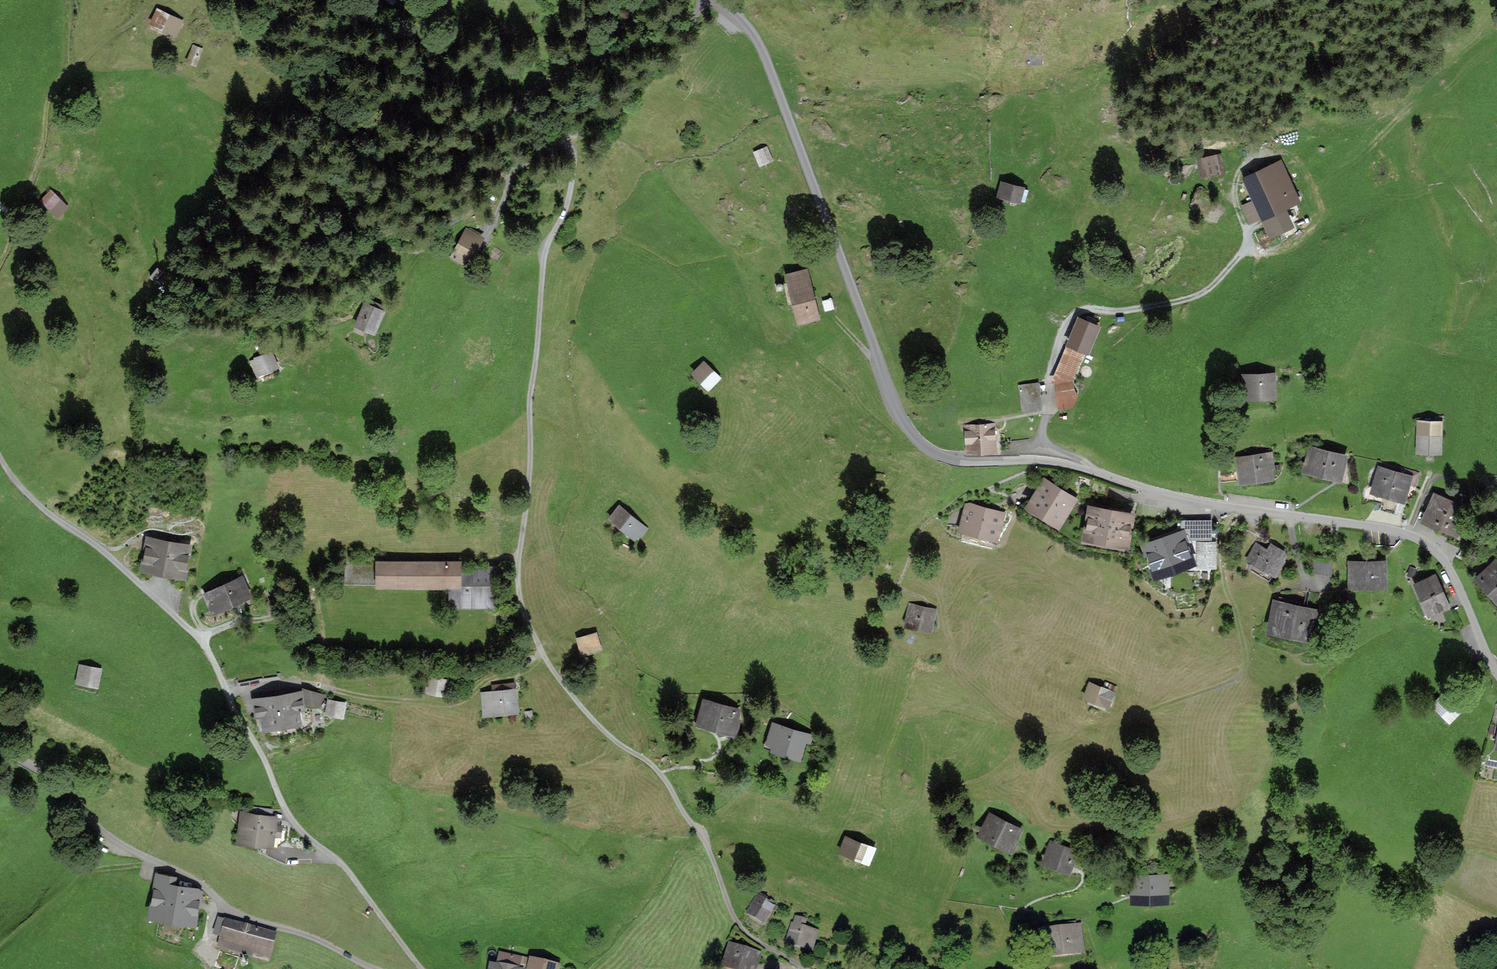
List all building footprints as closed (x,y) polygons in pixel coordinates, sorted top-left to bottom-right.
[(427,15),(437,16),(439,0),(428,0),(427,15)] [(181,24),(183,25),(185,22),(176,18),(177,16),(159,7),(153,20),(177,31),(181,24)] [(196,44),(190,58),(197,61),(203,47),(196,44)] [(1027,52),(1026,63),(1042,63),(1042,53),(1027,52)] [(755,151),(760,163),(772,158),(767,146),(755,151)] [(1199,158),(1202,174),(1217,171),(1214,155),(1199,158)] [(1001,180),(998,192),(1000,192),(1000,193),(1020,198),(1024,186),(1001,180)] [(1296,198),(1290,185),(1256,201),(1270,232),(1290,223),(1281,205),(1296,198)] [(44,197),(60,212),(68,204),(53,188),(44,197)] [(1194,196),(1196,200),(1205,197),(1203,192),(1194,196)] [(469,231),(456,255),(466,261),(479,237),(469,231)] [(159,266),(152,274),(157,278),(164,270),(159,266)] [(796,301),(811,297),(806,278),(791,281),(796,301)] [(801,320),(816,316),(811,297),(796,301),(801,320)] [(365,302),(356,323),(374,330),(383,310),(365,302)] [(1077,376),(1072,376),(1096,324),(1081,318),(1055,379),(1059,407),(1073,405),(1078,394),(1073,387),(1072,382),(1077,382),(1077,376)] [(254,358),(258,371),(276,364),(271,351),(254,358)] [(695,371),(709,386),(719,376),(705,361),(695,371)] [(1246,374),(1247,393),(1272,392),(1271,373),(1246,374)] [(1020,383),(1023,410),(1041,407),(1037,381),(1020,383)] [(977,449),(996,448),(995,422),(966,423),(967,450),(977,449)] [(1419,422),(1418,449),(1439,450),(1440,423),(1419,422)] [(1269,474),(1268,464),(1271,464),(1269,448),(1251,450),(1251,456),(1240,458),(1242,477),(1269,474)] [(1307,467),(1338,474),(1342,455),(1330,452),(1330,450),(1322,448),(1321,450),(1312,448),(1307,467)] [(1375,488),(1385,491),(1380,505),(1397,510),(1406,480),(1414,483),(1417,472),(1395,465),(1393,472),(1381,468),(1375,488)] [(1046,483),(1033,504),(1057,519),(1070,498),(1046,483)] [(1464,508),(1436,496),(1430,509),(1427,516),(1432,518),(1439,521),(1445,524),(1452,527),(1455,528),(1455,527),(1464,508)] [(619,505),(609,516),(634,537),(642,527),(645,530),(647,528),(619,505)] [(964,526),(994,534),(1000,513),(969,505),(964,526)] [(1432,518),(1427,516),(1430,509),(1427,507),(1421,521),(1429,525),(1432,518)] [(1093,509),(1088,533),(1124,539),(1128,516),(1093,509)] [(1439,521),(1432,518),(1429,525),(1435,527),(1435,529),(1435,530),(1439,521)] [(1189,536),(1210,536),(1210,519),(1182,519),(1181,526),(1188,530),(1189,536)] [(1445,524),(1439,521),(1435,530),(1441,532),(1445,524)] [(1452,527),(1445,524),(1441,532),(1448,535),(1446,539),(1452,527)] [(1455,528),(1452,527),(1446,539),(1453,542),(1459,528),(1455,527),(1455,528)] [(1466,531),(1459,528),(1453,542),(1460,545),(1466,531)] [(1189,559),(1185,547),(1188,546),(1183,533),(1148,546),(1157,571),(1189,559)] [(150,541),(145,565),(182,572),(186,547),(177,546),(178,542),(160,539),(159,542),(150,541)] [(1199,563),(1213,563),(1213,542),(1199,542),(1199,563)] [(1274,572),(1282,558),(1275,554),(1280,547),(1271,542),(1267,549),(1257,543),(1248,557),(1274,572)] [(346,583),(377,583),(377,563),(377,553),(346,553),(346,583)] [(1311,556),(1309,571),(1331,574),(1333,559),(1311,556)] [(1351,562),(1351,582),(1383,582),(1383,562),(1351,562)] [(1496,596),(1496,563),(1496,562),(1480,577),(1496,596)] [(377,583),(448,584),(459,584),(459,567),(459,563),(377,563),(377,583)] [(290,577),(305,574),(303,564),(288,567),(290,577)] [(448,606),(495,606),(495,567),(459,567),(459,584),(448,584),(448,606)] [(1417,583),(1430,611),(1446,603),(1433,576),(1417,583)] [(204,586),(214,609),(249,594),(242,577),(223,585),(218,580),(204,586)] [(1315,626),(1316,619),(1313,618),(1315,610),(1297,606),(1298,601),(1280,597),(1279,602),(1277,602),(1272,626),(1309,634),(1311,625),(1315,626)] [(911,606),(907,622),(929,627),(933,611),(911,606)] [(579,638),(583,652),(600,647),(596,633),(579,638)] [(250,679),(263,677),(260,661),(248,663),(249,674),(250,679)] [(250,679),(249,674),(248,663),(235,666),(238,681),(250,679)] [(80,665),(77,681),(96,684),(99,669),(80,665)] [(426,676),(424,688),(450,693),(452,681),(426,676)] [(1090,681),(1084,695),(1108,705),(1114,692),(1090,681)] [(482,692),(484,712),(517,708),(515,689),(510,689),(509,682),(492,684),(493,691),(482,692)] [(294,707),(301,706),(299,693),(292,694),(292,695),(286,696),(285,691),(277,693),(278,698),(263,700),(263,698),(256,700),(258,713),(265,712),(267,724),(296,720),(294,707)] [(329,700),(328,709),(342,711),(344,703),(329,700)] [(735,730),(737,720),(733,719),(735,710),(734,709),(735,706),(726,703),(725,707),(702,700),(699,710),(704,711),(701,721),(708,723),(707,727),(716,729),(717,725),(735,730)] [(797,753),(799,748),(805,750),(809,736),(773,725),(769,740),(776,742),(775,746),(797,753)] [(247,806),(242,837),(269,840),(270,832),(279,833),(280,826),(271,825),(272,809),(247,806)] [(983,832),(1009,845),(1018,829),(991,815),(983,832)] [(845,836),(840,849),(868,861),(873,848),(845,836)] [(1046,859),(1068,867),(1074,850),(1053,842),(1046,859)] [(153,913),(192,920),(197,891),(173,886),(174,878),(160,875),(153,913)] [(1133,898),(1166,898),(1166,876),(1133,876),(1133,898)] [(763,920),(771,908),(774,910),(777,905),(773,903),(774,901),(771,899),(770,902),(758,895),(749,911),(763,920)] [(219,918),(215,934),(270,949),(274,934),(219,918)] [(795,920),(789,940),(811,947),(815,931),(801,927),(803,922),(795,920)] [(1041,930),(1044,952),(1080,948),(1077,926),(1041,930)] [(746,968),(752,968),(757,954),(743,949),(744,946),(736,944),(735,947),(732,946),(726,963),(746,968)] [(520,964),(521,956),(500,952),(497,963),(493,962),(492,968),(518,968),(519,963),(520,964)] [(529,968),(556,968),(557,965),(531,959),(529,968)]
